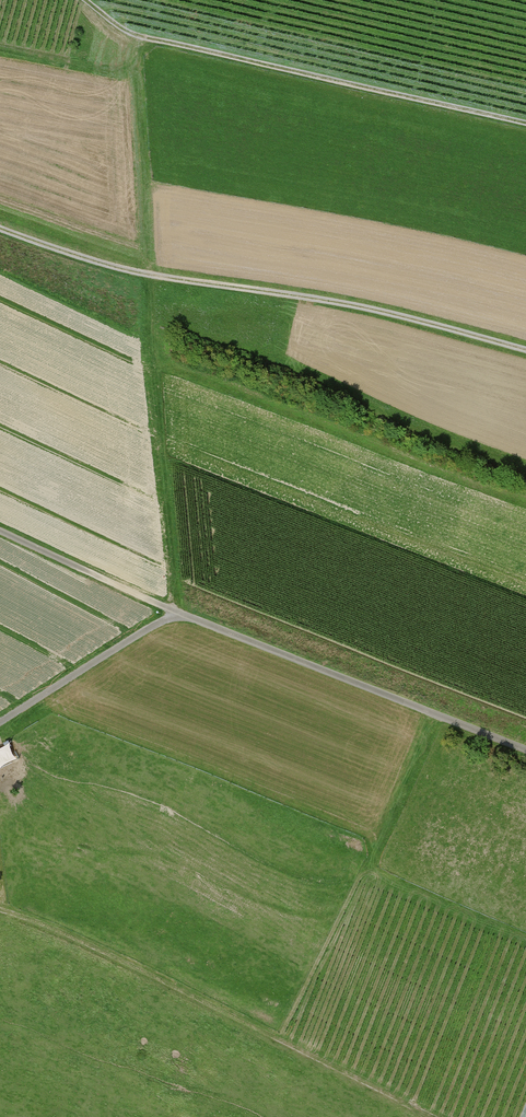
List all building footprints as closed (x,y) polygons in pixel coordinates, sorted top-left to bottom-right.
[(0,748),(0,756),(6,760),(11,753),(1,747),(0,748)]
